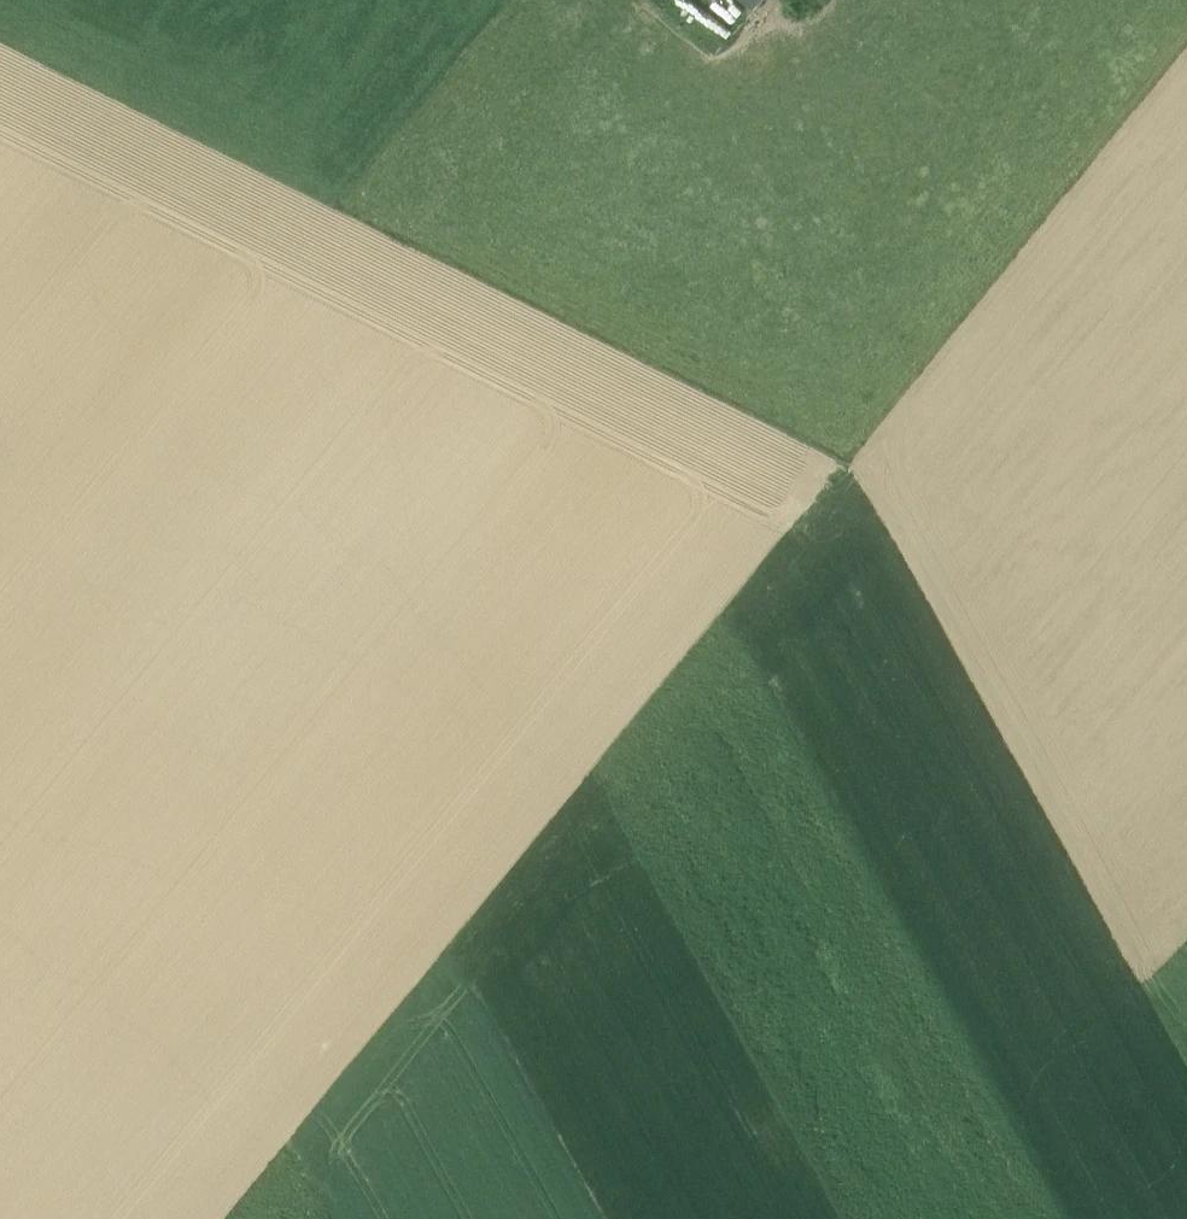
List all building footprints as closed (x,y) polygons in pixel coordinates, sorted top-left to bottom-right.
[(752,12),(763,0),(737,0),(752,12)]
